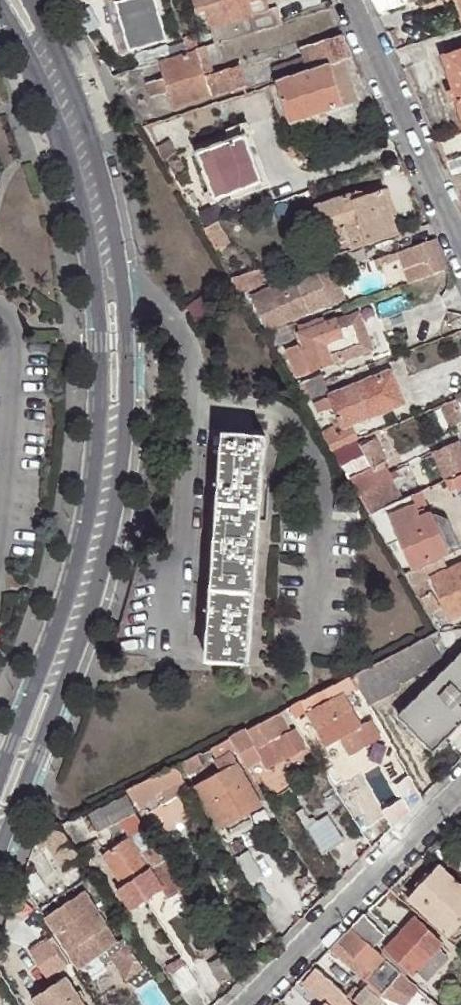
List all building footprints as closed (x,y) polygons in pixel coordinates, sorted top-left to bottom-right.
[(128,45),(167,36),(158,0),(117,0),(128,45)] [(219,44),(290,21),(286,8),(270,13),(266,0),(196,0),(200,15),(210,12),(214,29),(219,44)] [(378,13),(403,4),(402,0),(372,0),(378,13)] [(308,71),(354,57),(344,35),(302,48),(308,71)] [(183,39),(186,54),(198,51),(195,37),(183,39)] [(440,57),(449,84),(444,86),(450,105),(456,104),(460,119),(460,50),(440,57)] [(186,54),(160,62),(166,79),(171,93),(175,107),(211,96),(205,76),(198,51),(186,54)] [(275,71),(278,84),(309,73),(308,71),(306,63),(282,71),(281,69),(275,71)] [(359,102),(346,63),(333,67),(344,106),(359,102)] [(242,66),(228,70),(232,89),(246,85),(242,66)] [(309,73),(278,84),(290,127),(327,116),(345,109),(344,106),(333,67),(309,73)] [(228,70),(205,76),(211,96),(232,89),(228,70)] [(171,93),(166,79),(146,85),(151,99),(171,93)] [(136,115),(142,126),(161,121),(155,105),(136,115)] [(327,116),(290,127),(294,137),(331,125),(328,121),(327,116)] [(200,153),(214,201),(263,186),(246,138),(200,153)] [(155,147),(163,161),(176,153),(168,139),(155,147)] [(330,256),(399,233),(382,188),(351,198),(350,193),(314,206),(330,256)] [(201,227),(212,246),(229,238),(219,221),(201,227)] [(435,240),(399,252),(410,284),(434,276),(449,271),(435,240)] [(240,295),(250,292),(268,287),(254,271),(231,278),(240,295)] [(270,287),(282,319),(298,314),(305,311),(327,303),(319,280),(317,271),(295,279),(295,278),(270,287)] [(319,280),(327,303),(341,299),(333,275),(319,280)] [(263,325),(282,319),(270,287),(268,287),(250,292),(263,325)] [(200,299),(187,309),(196,323),(211,314),(200,299)] [(287,355),(294,377),(371,352),(367,337),(360,339),(358,333),(365,330),(359,314),(326,324),(323,317),(298,326),(305,349),(287,355)] [(289,324),(269,331),(274,347),(294,341),(289,324)] [(367,337),(365,330),(358,333),(360,339),(367,337)] [(402,406),(392,375),(313,402),(317,414),(333,408),(335,414),(330,414),(334,429),(402,406)] [(298,386),(300,391),(323,383),(321,377),(298,386)] [(323,383),(300,391),(303,399),(325,391),(323,383)] [(439,406),(448,427),(460,421),(460,398),(439,406)] [(321,434),(331,450),(354,440),(355,439),(351,430),(335,435),(332,428),(321,434)] [(208,662),(247,666),(264,438),(224,435),(221,471),(220,488),(216,542),(215,557),(211,612),(210,627),(208,662)] [(371,473),(382,466),(391,461),(379,436),(356,446),(371,473)] [(460,438),(431,451),(444,482),(446,481),(451,479),(460,474),(460,440),(460,438)] [(334,456),(356,446),(354,440),(331,450),(334,456)] [(334,456),(368,515),(386,508),(410,497),(418,493),(412,477),(394,486),(382,466),(371,473),(356,446),(334,456)] [(455,488),(457,493),(460,491),(460,477),(452,481),(455,488)] [(452,481),(451,479),(446,481),(450,491),(455,488),(452,481)] [(418,514),(426,510),(418,493),(410,497),(418,514)] [(413,571),(426,565),(448,555),(429,510),(426,510),(418,514),(410,497),(386,508),(394,527),(413,571)] [(368,515),(379,534),(394,527),(386,508),(368,515)] [(429,510),(448,555),(459,550),(446,520),(429,510)] [(403,575),(409,586),(431,577),(426,565),(413,571),(403,575)] [(450,618),(460,614),(460,568),(433,579),(450,618)] [(414,593),(422,608),(435,601),(427,586),(414,593)] [(425,638),(406,649),(420,672),(435,658),(425,638)] [(406,649),(379,661),(396,692),(420,672),(406,649)] [(433,752),(460,724),(460,655),(398,718),(433,752)] [(379,661),(352,675),(370,705),(396,692),(379,661)] [(347,677),(301,701),(327,747),(340,740),(361,728),(347,700),(355,694),(347,677)] [(283,710),(244,730),(252,742),(256,748),(278,736),(289,755),(303,747),(294,730),(290,731),(283,719),(286,716),(283,710)] [(361,728),(340,740),(349,757),(380,741),(371,724),(361,728)] [(244,730),(229,738),(237,751),(252,742),(244,730)] [(256,748),(265,765),(267,767),(289,755),(278,736),(256,748)] [(209,746),(215,757),(222,771),(238,764),(232,752),(237,751),(229,738),(209,746)] [(237,751),(249,771),(265,765),(256,748),(252,742),(237,751)] [(195,753),(181,762),(185,773),(203,764),(201,762),(205,759),(201,751),(195,753)] [(174,764),(137,783),(147,804),(159,799),(156,795),(184,781),(174,764)] [(238,764),(222,771),(196,786),(221,827),(233,821),(257,807),(262,805),(238,764)] [(395,785),(410,812),(422,801),(410,778),(395,785)] [(162,805),(189,790),(184,781),(156,795),(159,799),(162,805)] [(91,811),(99,829),(110,824),(121,818),(134,811),(126,793),(91,811)] [(264,819),(257,807),(233,821),(239,833),(264,819)] [(93,832),(99,829),(91,811),(84,815),(93,832)] [(331,852),(345,842),(328,817),(308,830),(323,856),(331,852)] [(121,818),(110,824),(116,835),(126,829),(121,818)] [(85,863),(74,847),(60,823),(39,833),(39,843),(43,849),(50,845),(67,874),(85,863)] [(137,850),(151,841),(144,829),(129,839),(137,850)] [(124,887),(164,861),(151,841),(137,850),(129,839),(104,856),(123,885),(124,887)] [(85,863),(87,865),(99,854),(92,845),(88,848),(84,841),(74,847),(85,863)] [(348,848),(345,842),(331,852),(334,859),(348,848)] [(183,893),(164,861),(124,887),(123,885),(118,888),(133,910),(163,891),(168,900),(183,893)] [(460,922),(460,891),(439,870),(411,900),(448,936),(460,922)] [(84,892),(46,916),(64,944),(67,948),(78,941),(80,945),(93,937),(104,954),(117,945),(84,892)] [(375,926),(364,916),(351,928),(363,938),(375,926)] [(418,974),(440,950),(445,945),(417,919),(386,953),(411,977),(414,974),(417,976),(418,974)] [(448,936),(454,941),(460,937),(460,922),(448,936)] [(386,937),(375,926),(363,938),(376,949),(386,937)] [(373,973),(386,959),(376,949),(363,938),(351,928),(338,941),(373,973)] [(384,998),(405,976),(386,959),(373,973),(338,941),(331,949),(384,998)] [(71,965),(75,962),(67,948),(64,944),(60,948),(71,965)] [(221,958),(224,956),(219,947),(204,956),(220,982),(232,976),(221,958)] [(71,965),(60,948),(42,959),(53,976),(71,965)] [(449,960),(440,950),(418,974),(427,984),(449,960)] [(165,971),(183,998),(197,989),(179,962),(165,971)] [(350,998),(320,970),(307,984),(329,1004),(351,1004),(347,1001),(350,998)] [(65,978),(34,997),(39,1004),(82,1004),(65,978)] [(383,1004),(365,988),(353,1000),(359,1004),(382,1004),(383,1004)]
